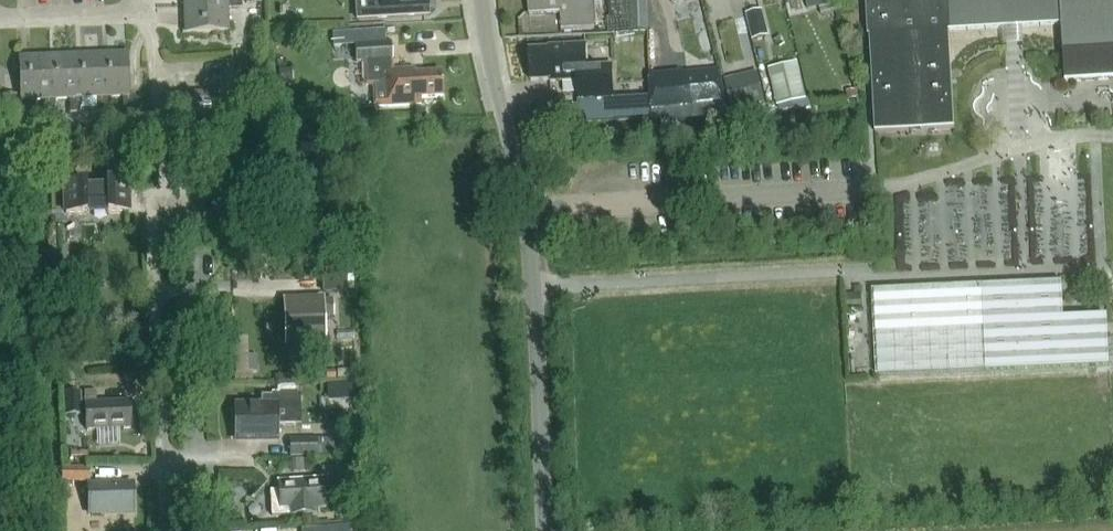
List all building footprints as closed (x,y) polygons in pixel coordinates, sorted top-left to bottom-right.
[(184,5),(185,32),(229,30),(228,9),(241,8),(241,0),(227,0),(228,4),(184,5)] [(381,9),(428,6),(428,0),(380,0),(381,9)] [(577,0),(528,0),(529,15),(560,13),(561,30),(595,28),(594,0),(580,0),(577,0)] [(606,19),(608,19),(609,31),(630,30),(629,0),(605,0),(606,19)] [(647,0),(630,0),(631,32),(648,31),(647,0)] [(833,0),(804,0),(807,12),(835,6),(833,0)] [(866,1),(868,32),(869,32),(875,128),(875,133),(909,131),(954,129),(948,27),(1061,20),(1065,82),(1112,79),(1112,0),(879,0),(866,1)] [(422,104),(422,98),(442,96),(440,72),(414,74),(414,70),(394,71),(392,44),(356,46),(357,61),(362,61),(364,87),(374,86),(375,106),(422,104)] [(612,65),(587,67),(586,45),(549,47),(549,49),(530,50),(531,81),(551,80),(551,82),(578,80),(579,101),(614,99),(612,65)] [(144,74),(128,74),(127,54),(100,55),(102,98),(108,98),(123,98),(123,111),(133,111),(135,96),(128,96),(128,95),(144,94),(144,74)] [(102,98),(100,55),(74,56),(75,99),(82,99),(96,99),(97,112),(106,112),(108,98),(102,98)] [(75,99),(74,56),(47,57),(49,100),(56,100),(69,99),(71,113),(80,113),(82,99),(75,99)] [(49,100),(47,57),(21,58),(22,101),(43,100),(44,115),(54,114),(56,100),(49,100)] [(806,100),(797,62),(769,69),(777,107),(806,100)] [(292,83),(292,69),(279,69),(279,84),(292,83)] [(731,110),(765,102),(758,74),(725,82),(731,110)] [(187,92),(188,118),(201,118),(200,91),(187,92)] [(200,91),(201,118),(214,117),(213,91),(200,91)] [(38,149),(30,160),(43,170),(51,159),(38,149)] [(130,180),(62,182),(63,215),(131,213),(130,180)] [(324,276),(324,294),(350,293),(350,275),(324,276)] [(878,378),(1110,366),(1108,329),(1064,331),(1061,282),(874,292),(878,378)] [(287,302),(288,343),(323,342),(322,317),(333,317),(333,301),(287,302)] [(361,399),(360,383),(329,384),(330,400),(361,399)] [(63,393),(64,415),(81,415),(81,392),(63,393)] [(86,430),(130,428),(129,402),(96,403),(95,392),(84,392),(86,430)] [(260,408),(235,408),(235,440),(277,439),(277,425),(301,425),(301,394),(260,395),(260,408)] [(290,439),(290,457),(334,456),(334,438),(290,439)] [(356,494),(355,462),(334,463),(335,481),(322,482),(322,481),(278,484),(279,491),(270,492),(271,518),(319,515),(318,508),(337,506),(336,495),(356,494)] [(61,484),(89,484),(89,468),(62,468),(61,484)] [(132,486),(88,487),(89,514),(133,512),(132,486)]
